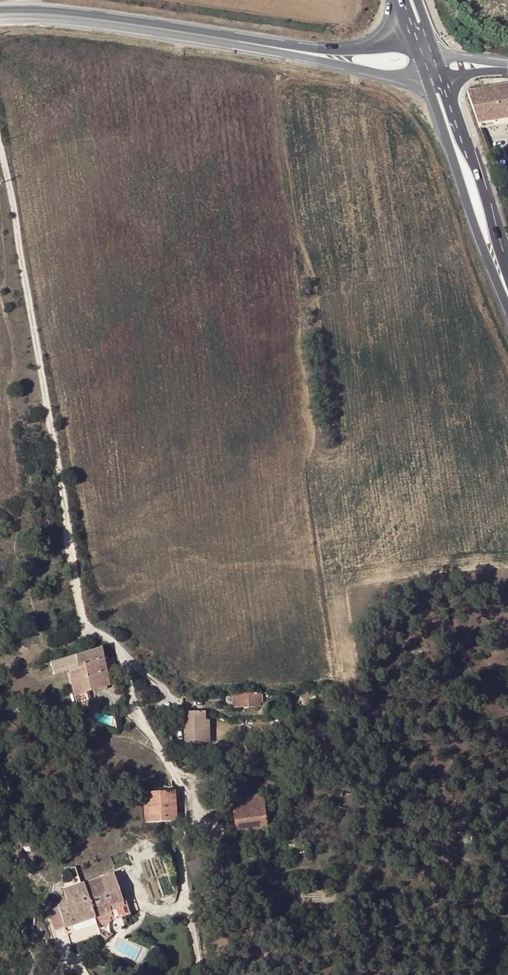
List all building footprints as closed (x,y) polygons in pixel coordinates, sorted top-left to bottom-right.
[(468,92),(479,124),(481,124),(488,122),(497,121),(507,119),(507,86),(468,92)] [(103,659),(94,662),(98,676),(108,673),(103,659)] [(94,662),(69,670),(74,682),(98,676),(94,662)] [(53,688),(65,685),(74,682),(69,670),(49,676),(53,688)] [(108,673),(98,676),(104,691),(113,688),(108,673)] [(74,682),(65,685),(73,707),(106,696),(104,691),(98,676),(74,682)] [(86,711),(75,714),(78,729),(93,734),(86,711)] [(208,725),(197,725),(196,730),(198,741),(208,739),(208,725)] [(198,741),(196,730),(188,731),(188,741),(190,742),(198,741)] [(257,794),(229,803),(240,836),(267,827),(257,794)] [(141,815),(147,842),(173,839),(166,808),(141,815)] [(145,859),(152,898),(173,894),(166,856),(145,859)] [(111,937),(114,936),(111,949),(113,956),(135,961),(148,957),(151,944),(102,934),(123,928),(124,921),(116,920),(114,915),(130,910),(132,905),(122,871),(69,886),(74,902),(55,907),(53,917),(57,930),(69,932),(66,942),(71,943),(101,935),(111,937)]
